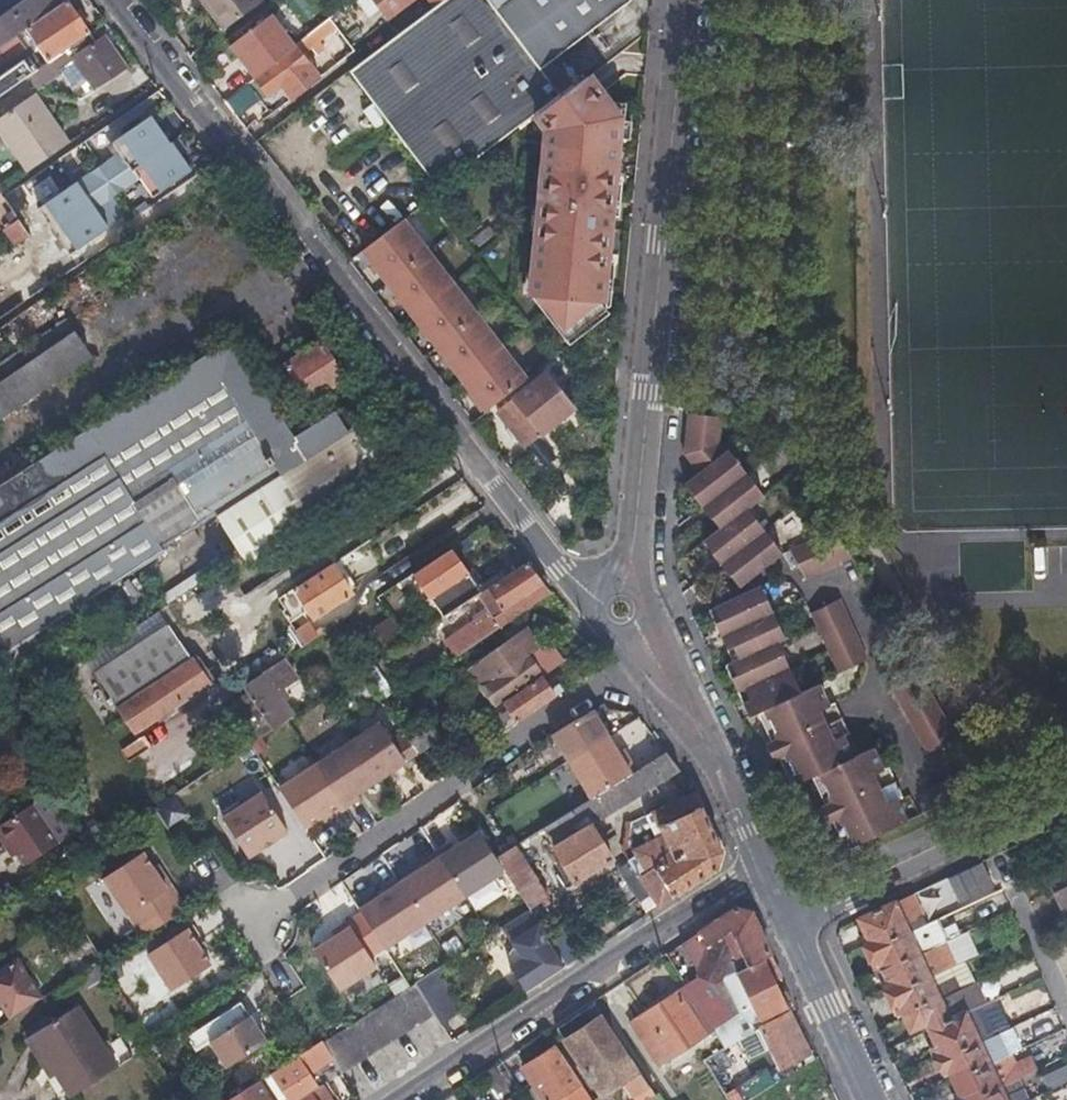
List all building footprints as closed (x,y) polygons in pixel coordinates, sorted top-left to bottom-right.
[(67,0),(26,0),(25,1),(0,18),(0,47),(17,35),(27,28),(67,0)] [(69,0),(67,0),(27,28),(50,61),(58,55),(91,32),(69,0)] [(225,29),(263,0),(205,0),(225,29)] [(531,117),(561,95),(540,70),(520,46),(506,29),(490,9),(502,0),(443,0),(437,4),(349,70),(438,188),(531,117)] [(388,18),(411,0),(374,0),(388,18)] [(490,9),(506,29),(520,46),(540,70),(553,60),(631,0),(502,0),(490,9)] [(272,11),(230,43),(254,75),(295,45),(296,44),(272,11)] [(17,35),(0,47),(0,50),(6,59),(8,62),(26,49),(17,35)] [(74,59),(81,69),(88,79),(78,86),(86,98),(125,70),(103,37),(74,59)] [(268,94),(275,89),(281,84),(291,97),(319,76),(295,45),(254,75),(268,94)] [(24,63),(31,74),(43,65),(35,54),(24,63)] [(66,68),(58,55),(50,61),(43,65),(31,74),(40,86),(66,68)] [(561,95),(574,85),(553,60),(540,70),(561,95)] [(24,63),(0,78),(0,96),(31,74),(24,63)] [(618,199),(627,105),(607,103),(588,77),(538,116),(546,126),(552,135),(555,146),(554,164),(546,163),(535,297),(573,345),(611,315),(603,305),(605,282),(611,277),(615,230),(610,229),(613,202),(618,199)] [(50,118),(32,94),(0,117),(0,126),(31,169),(68,143),(50,118)] [(163,139),(144,111),(106,138),(112,148),(32,204),(64,250),(102,223),(89,204),(133,174),(146,193),(185,166),(165,137),(163,139)] [(15,186),(2,194),(15,213),(27,205),(15,186)] [(529,378),(404,218),(363,250),(488,409),(529,378)] [(4,228),(15,244),(23,239),(29,235),(18,219),(4,228)] [(491,226),(475,240),(481,248),(498,235),(491,226)] [(11,287),(21,302),(44,287),(34,271),(11,287)] [(77,338),(0,390),(0,422),(3,427),(95,366),(77,338)] [(308,403),(326,391),(344,379),(321,343),(284,367),(308,403)] [(185,497),(168,470),(267,406),(228,348),(0,495),(0,617),(185,497)] [(576,408),(548,371),(497,409),(526,446),(576,408)] [(0,617),(0,624),(15,648),(96,596),(203,526),(370,418),(357,400),(334,414),(336,418),(294,445),(267,406),(168,470),(185,497),(0,617)] [(690,491),(737,464),(735,460),(726,464),(723,460),(731,423),(698,414),(690,454),(702,475),(687,485),(690,491)] [(762,508),(737,464),(690,491),(696,502),(702,498),(712,514),(705,518),(714,534),(698,544),(707,560),(714,556),(722,572),(716,576),(725,593),(774,566),(747,516),(762,508)] [(702,498),(696,502),(705,518),(712,514),(702,498)] [(844,543),(822,555),(799,567),(816,598),(861,572),(844,543)] [(421,606),(445,590),(469,574),(453,552),(405,584),(421,606)] [(714,556),(707,560),(716,576),(722,572),(714,556)] [(475,584),(482,594),(511,575),(500,561),(483,573),(475,584)] [(302,601),(304,604),(314,618),(353,593),(332,564),(294,590),(302,601)] [(511,575),(482,594),(479,596),(494,618),(484,625),(483,624),(454,643),(462,653),(544,598),(550,594),(528,564),(511,575)] [(291,608),(302,601),(294,590),(279,600),(287,611),(291,608)] [(790,678),(788,674),(774,645),(780,642),(755,590),(703,615),(711,631),(722,626),(732,647),(722,653),(728,666),(720,671),(725,683),(735,679),(741,691),(731,696),(738,709),(747,704),(753,716),(743,721),(752,738),(760,734),(785,787),(810,775),(818,793),(815,795),(832,832),(836,830),(845,847),(898,823),(888,803),(893,801),(898,799),(883,768),(876,771),(866,752),(845,761),(838,746),(845,742),(820,689),(813,693),(803,672),(790,678)] [(104,610),(96,596),(15,648),(7,653),(16,666),(104,610)] [(302,623),(291,608),(287,611),(283,613),(293,629),(302,623)] [(833,653),(862,639),(852,613),(822,625),(833,653)] [(722,626),(711,631),(722,653),(732,647),(722,626)] [(484,687),(539,647),(526,628),(470,668),(484,687)] [(213,685),(220,680),(227,676),(220,668),(215,672),(210,665),(203,669),(181,637),(108,685),(137,728),(210,681),(213,685)] [(539,672),(542,675),(557,665),(554,660),(562,654),(551,638),(539,647),(484,687),(497,704),(539,672)] [(875,671),(862,639),(833,653),(845,682),(875,671)] [(566,659),(562,654),(554,660),(557,665),(566,659)] [(516,722),(540,706),(564,690),(559,684),(552,688),(542,675),(502,704),(516,722)] [(273,729),(283,723),(293,716),(265,676),(245,689),(260,711),(273,729)] [(921,677),(907,684),(892,692),(929,765),(959,751),(921,677)] [(735,679),(725,683),(731,696),(741,691),(735,679)] [(747,704),(738,709),(743,721),(753,716),(747,704)] [(609,737),(593,710),(553,736),(570,762),(609,737)] [(244,722),(258,743),(274,732),(273,729),(260,711),(244,722)] [(411,739),(405,732),(393,740),(381,724),(356,741),(382,780),(406,764),(410,770),(425,760),(418,750),(414,745),(411,739)] [(411,739),(414,745),(418,750),(440,735),(432,724),(411,739)] [(619,753),(609,737),(570,762),(593,799),(638,771),(628,756),(623,760),(619,753)] [(382,780),(356,741),(319,766),(349,810),(363,800),(359,795),(382,780)] [(624,749),(619,753),(623,760),(628,756),(624,749)] [(544,829),(560,856),(577,882),(615,858),(595,825),(681,771),(667,753),(638,771),(593,799),(544,829)] [(308,829),(328,816),(333,812),(336,818),(349,810),(319,766),(281,790),(308,829)] [(250,858),(290,833),(264,794),(224,819),(250,858)] [(724,852),(696,794),(632,824),(629,853),(661,906),(719,869),(724,852)] [(169,798),(153,807),(165,826),(180,816),(169,798)] [(888,803),(898,823),(902,821),(893,801),(888,803)] [(28,866),(45,855),(61,844),(37,805),(2,826),(20,854),(28,866)] [(336,818),(333,812),(328,816),(331,821),(336,818)] [(20,854),(2,826),(0,828),(0,835),(14,858),(20,854)] [(496,859),(479,834),(453,850),(450,846),(436,855),(439,860),(465,898),(505,872),(496,859)] [(505,872),(530,908),(549,895),(516,846),(496,859),(505,872)] [(153,869),(143,854),(104,879),(127,915),(172,886),(163,872),(157,876),(153,869)] [(439,860),(436,855),(421,864),(425,869),(400,886),(425,924),(465,898),(439,860)] [(982,861),(945,877),(956,904),(993,889),(982,861)] [(1057,885),(1066,881),(1066,862),(1051,869),(1057,885)] [(159,866),(153,869),(157,876),(163,872),(159,866)] [(400,886),(396,880),(382,890),(385,895),(359,911),(385,950),(425,924),(400,886)] [(1061,917),(1066,914),(1066,883),(1049,891),(1061,917)] [(897,902),(860,920),(867,936),(862,939),(876,969),(881,967),(889,983),(884,985),(897,1013),(902,1011),(914,1036),(930,1028),(940,1050),(935,1052),(945,1073),(950,1071),(963,1099),(1020,1099),(1017,1094),(1009,1097),(1005,1088),(1012,1085),(1006,1072),(999,1076),(995,1068),(1002,1064),(997,1052),(990,1056),(984,1044),(991,1040),(986,1029),(979,1033),(970,1014),(960,1019),(954,1007),(948,1010),(943,1001),(950,998),(944,986),(938,989),(933,979),(940,976),(934,964),(927,967),(922,957),(930,954),(924,942),(917,945),(912,935),(919,931),(913,917),(905,921),(897,902)] [(545,938),(549,936),(530,908),(504,925),(525,957),(513,965),(529,987),(562,965),(545,938)] [(716,984),(739,973),(772,956),(753,912),(737,908),(682,943),(701,978),(716,984)] [(377,967),(347,923),(332,932),(336,938),(314,951),(340,990),(377,967)] [(210,965),(196,943),(202,939),(192,925),(147,955),(171,991),(210,965)] [(565,925),(549,936),(569,965),(586,955),(565,925)] [(762,1019),(789,1007),(777,981),(782,979),(772,956),(739,973),(762,1019)] [(0,972),(0,1001),(13,1021),(43,1001),(17,961),(0,972)] [(434,971),(415,984),(416,987),(434,1013),(441,1024),(461,1011),(434,971)] [(416,987),(322,1044),(332,1059),(340,1072),(434,1013),(416,987)] [(662,1064),(684,1049),(706,1034),(680,993),(635,1022),(662,1064)] [(712,1027),(719,1022),(726,1018),(714,998),(700,1007),(712,1027)] [(621,1097),(631,1090),(638,1099),(661,1099),(596,1000),(559,1024),(608,1099),(616,1099),(621,1097)] [(68,1099),(114,1070),(76,1007),(25,1040),(43,1070),(48,1067),(68,1099)] [(812,1055),(789,1007),(762,1019),(754,1023),(757,1029),(765,1025),(785,1068),(812,1055)] [(249,1015),(209,1041),(226,1067),(266,1041),(249,1015)] [(745,1035),(757,1029),(754,1023),(752,1020),(750,1016),(734,1023),(717,1034),(725,1047),(745,1035)] [(288,1099),(331,1099),(324,1090),(314,1097),(310,1090),(317,1085),(309,1073),(332,1059),(322,1044),(320,1041),(269,1072),(288,1099)] [(574,1089),(581,1099),(597,1099),(560,1045),(526,1067),(539,1084),(523,1094),(527,1099),(557,1099),(574,1089)] [(1040,1075),(1047,1091),(1066,1083),(1066,1063),(1040,1075)] [(483,1074),(491,1087),(499,1099),(511,1091),(495,1066),(483,1074)] [(767,1074),(765,1071),(732,1090),(736,1097),(739,1096),(742,1099),(753,1099),(780,1082),(775,1074),(769,1077),(767,1074)] [(267,1073),(238,1092),(243,1099),(285,1099),(267,1073)] [(319,1084),(317,1085),(310,1090),(314,1097),(324,1090),(319,1084)]
